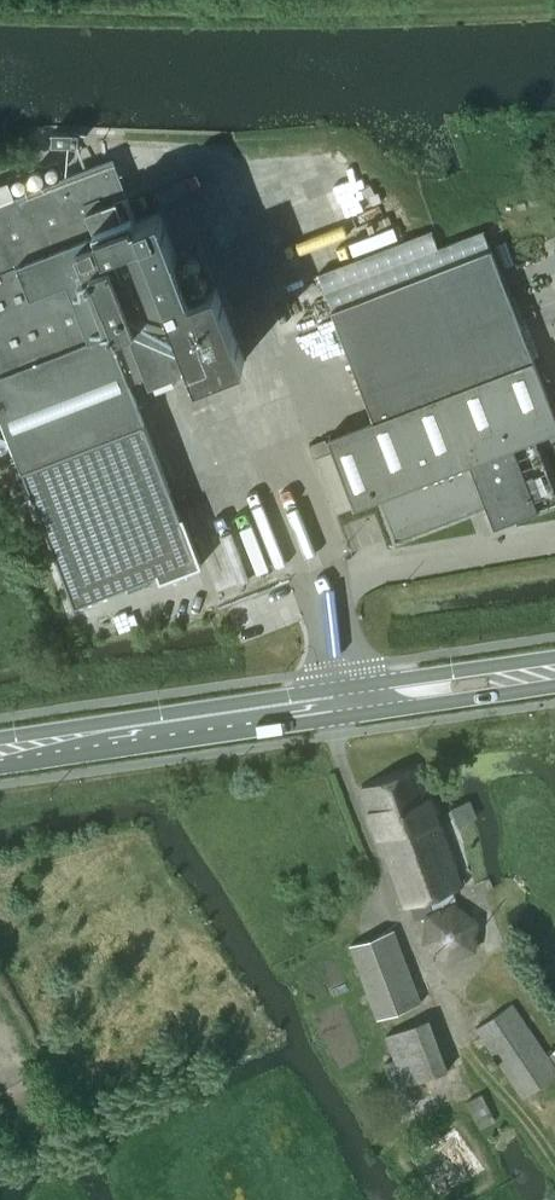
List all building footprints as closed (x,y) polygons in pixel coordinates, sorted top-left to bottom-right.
[(79,132),(53,132),(53,144),(79,144),(79,132)] [(0,204),(0,411),(22,469),(145,422),(129,382),(152,374),(152,376),(192,361),(199,378),(246,360),(217,284),(193,293),(192,289),(188,291),(159,212),(136,220),(133,212),(128,214),(122,199),(127,197),(113,161),(0,204)] [(351,178),(261,213),(287,282),(378,247),(351,178)] [(328,437),(355,508),(380,498),(396,541),(487,507),(494,527),(539,510),(538,509),(554,502),(554,491),(535,438),(554,431),(554,415),(491,249),(331,310),(373,419),(328,437)] [(145,422),(22,469),(74,605),(158,573),(161,581),(202,566),(183,517),(181,518),(145,422)] [(329,451),(325,440),(310,446),(314,457),(329,451)] [(417,917),(456,902),(450,888),(462,884),(419,767),(361,789),(404,904),(411,902),(417,917)] [(477,924),(456,907),(431,915),(426,944),(446,961),(472,953),(477,924)] [(351,946),(378,1018),(420,1002),(393,930),(351,946)] [(523,1097),(554,1076),(554,1068),(512,1004),(476,1028),(523,1097)] [(394,1089),(427,1077),(447,1070),(428,1020),(387,1035),(396,1060),(385,1064),(394,1089)]
